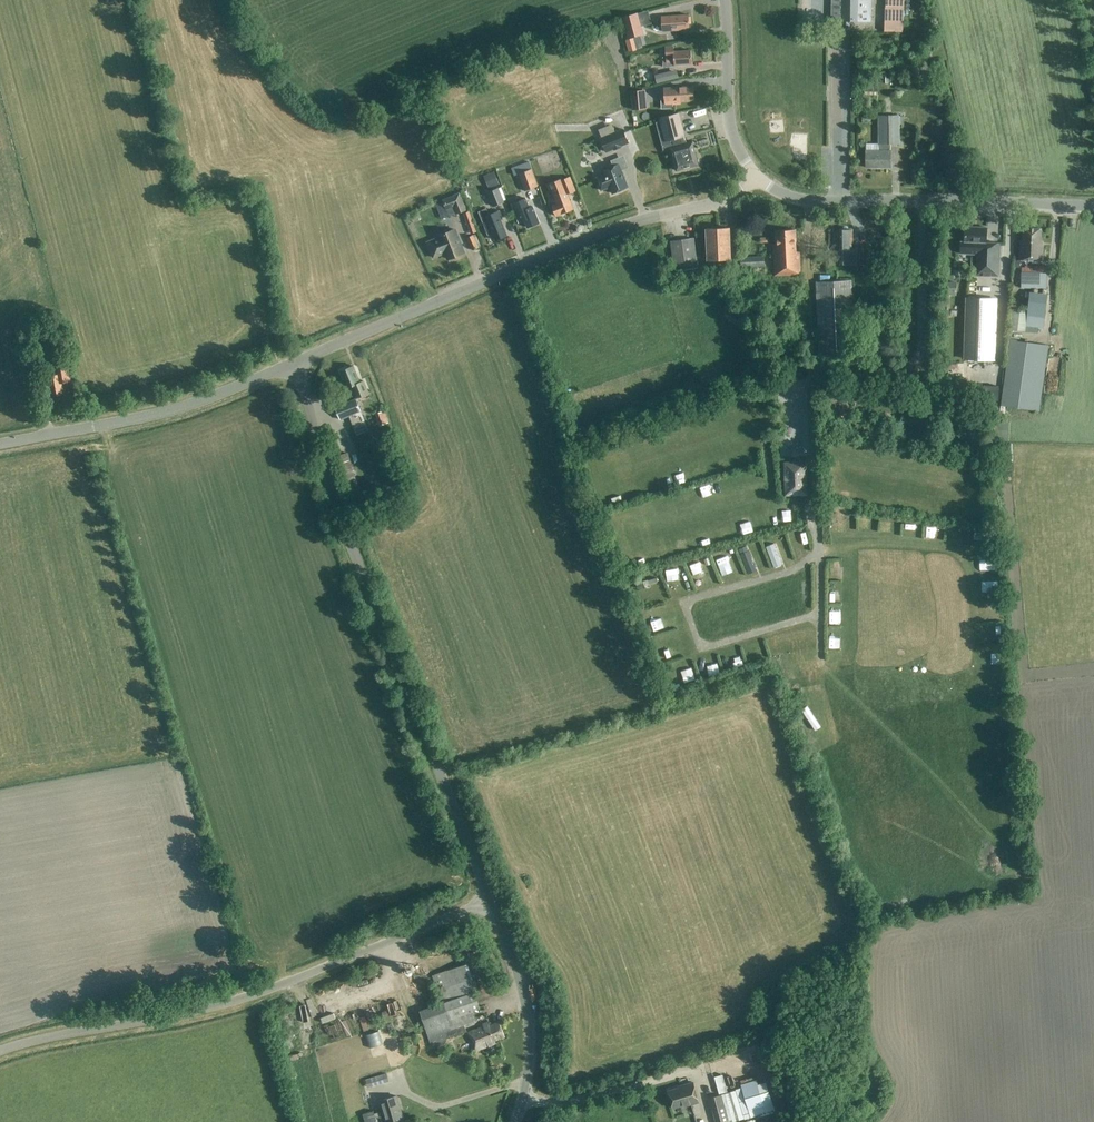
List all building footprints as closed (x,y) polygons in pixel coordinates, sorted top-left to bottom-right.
[(851,22),(867,22),(872,22),(872,0),(841,0),(840,29),(851,29),(851,22)] [(894,32),(903,32),(904,0),(886,0),(884,31),(894,32)] [(647,11),(624,17),(627,28),(629,38),(644,34),(641,24),(650,21),(647,11)] [(679,15),(662,16),(662,30),(689,29),(688,15),(679,16),(679,15)] [(665,47),(665,48),(666,63),(674,62),(674,65),(692,63),(691,50),(674,51),(674,46),(665,47)] [(876,65),(876,77),(883,78),(883,83),(889,83),(889,76),(882,76),(882,65),(876,65)] [(671,80),(671,79),(669,71),(655,75),(658,83),(671,80)] [(694,86),(676,87),(676,88),(665,89),(666,105),(671,104),(681,104),(681,101),(695,101),(694,86)] [(878,87),(875,87),(865,87),(864,88),(864,95),(878,95),(878,87)] [(630,91),(632,110),(647,109),(645,89),(630,91)] [(678,113),(659,118),(665,142),(685,136),(678,113)] [(709,115),(701,116),(702,126),(710,125),(709,115)] [(900,144),(900,125),(904,125),(904,116),(900,116),(899,116),(878,116),(878,144),(866,144),(866,168),(891,168),(890,144),(900,144)] [(598,130),(611,126),(610,120),(597,125),(598,130)] [(600,136),(606,150),(628,141),(623,127),(600,136)] [(704,129),(705,137),(712,136),(711,128),(704,129)] [(693,142),(670,148),(676,170),(699,164),(693,142)] [(605,173),(596,176),(601,189),(610,185),(613,192),(628,185),(619,163),(603,169),(605,173)] [(539,186),(532,169),(518,174),(525,191),(539,186)] [(489,188),(499,184),(494,171),(484,175),(489,188)] [(570,176),(562,179),(562,178),(549,183),(556,203),(552,205),(556,216),(574,209),(568,194),(576,190),(570,176)] [(494,206),(504,202),(499,188),(488,192),(494,206)] [(443,200),(447,210),(454,207),(457,214),(466,210),(460,194),(443,200)] [(529,208),(526,201),(527,200),(526,197),(516,201),(517,204),(519,204),(522,211),(521,211),(528,227),(540,222),(533,206),(529,208)] [(493,234),(496,241),(507,236),(501,220),(503,219),(500,211),(489,215),(487,209),(479,212),(488,236),(493,234)] [(964,226),(964,242),(961,242),(961,253),(976,254),(975,275),(999,276),(1000,243),(986,243),(987,227),(964,226)] [(707,229),(707,249),(708,260),(731,259),(730,228),(707,229)] [(1020,246),(1019,259),(1042,260),(1043,242),(1040,241),(1041,228),(1024,228),(1023,247),(1020,246)] [(428,243),(434,258),(446,253),(449,259),(464,253),(455,230),(439,236),(440,238),(428,243)] [(773,247),(775,276),(801,275),(800,252),(796,252),(795,230),(776,231),(777,247),(773,247)] [(852,230),(841,230),(841,264),(860,264),(860,263),(869,263),(869,248),(852,248),(852,230)] [(479,248),(475,240),(473,235),(467,237),(469,242),(473,250),(479,248)] [(671,241),(675,271),(698,268),(694,238),(671,241)] [(764,256),(740,258),(741,267),(764,266),(764,256)] [(1022,268),(1021,288),(1039,289),(1039,281),(1046,281),(1047,268),(1022,268)] [(856,358),(852,280),(817,282),(820,360),(856,358)] [(943,295),(956,295),(957,282),(944,282),(943,295)] [(1030,292),(1028,310),(1012,309),(1010,329),(1025,331),(1026,327),(1044,329),(1048,294),(1030,292)] [(966,298),(964,358),(992,359),(994,299),(966,298)] [(1044,345),(1010,340),(1002,399),(1008,400),(1007,406),(1039,410),(1047,358),(1042,357),(1044,345)] [(53,375),(45,376),(49,396),(63,393),(61,382),(70,380),(67,364),(51,367),(53,375)] [(341,371),(350,394),(353,399),(368,393),(367,390),(368,389),(364,379),(359,381),(353,366),(341,371)] [(800,374),(778,376),(784,426),(782,426),(783,436),(778,437),(780,452),(809,449),(800,374)] [(971,385),(971,400),(998,400),(999,386),(971,385)] [(350,415),(357,433),(367,429),(360,412),(361,412),(356,398),(335,406),(340,419),(350,415)] [(919,406),(915,430),(925,432),(929,408),(919,406)] [(969,417),(973,445),(980,444),(977,417),(969,417)] [(842,430),(843,420),(830,419),(829,428),(842,430)] [(928,438),(906,432),(903,441),(926,446),(928,438)] [(337,457),(349,495),(361,491),(348,453),(337,457)] [(808,495),(806,461),(783,462),(785,496),(808,495)] [(860,523),(872,523),(872,514),(860,514),(860,523)] [(900,527),(913,527),(913,520),(900,519),(900,527)] [(924,534),(934,536),(936,524),(926,523),(924,534)] [(950,529),(949,537),(963,538),(963,530),(950,529)] [(772,538),(763,541),(771,564),(780,561),(772,538)] [(980,556),(981,567),(991,566),(990,555),(980,556)] [(671,603),(643,613),(648,626),(676,617),(671,603)] [(669,673),(672,682),(681,680),(678,671),(669,673)] [(448,1040),(447,1038),(464,1033),(462,1025),(477,1020),(474,1010),(481,1008),(466,964),(433,975),(442,1003),(420,1010),(431,1044),(440,1041),(440,1043),(448,1040)] [(316,991),(318,997),(328,994),(326,988),(316,991)] [(360,1002),(367,1015),(374,1011),(367,999),(360,1002)] [(333,1005),(321,1010),(324,1018),(336,1012),(333,1005)] [(490,1025),(470,1031),(476,1051),(496,1044),(495,1041),(506,1037),(501,1022),(490,1026),(490,1025)] [(733,1044),(736,1052),(746,1049),(743,1040),(733,1044)] [(284,1058),(296,1056),(295,1048),(282,1051),(284,1058)] [(386,1073),(368,1078),(370,1087),(389,1081),(386,1073)] [(764,1105),(756,1079),(741,1084),(749,1110),(764,1105)] [(679,1087),(668,1090),(674,1107),(683,1105),(684,1106),(699,1101),(693,1081),(679,1085),(679,1087)] [(731,1092),(709,1098),(711,1109),(713,1108),(717,1121),(727,1121),(738,1119),(731,1092)] [(397,1096),(380,1101),(386,1121),(404,1121),(397,1096)] [(362,1114),(365,1121),(383,1121),(380,1113),(374,1115),(373,1111),(362,1114)]
